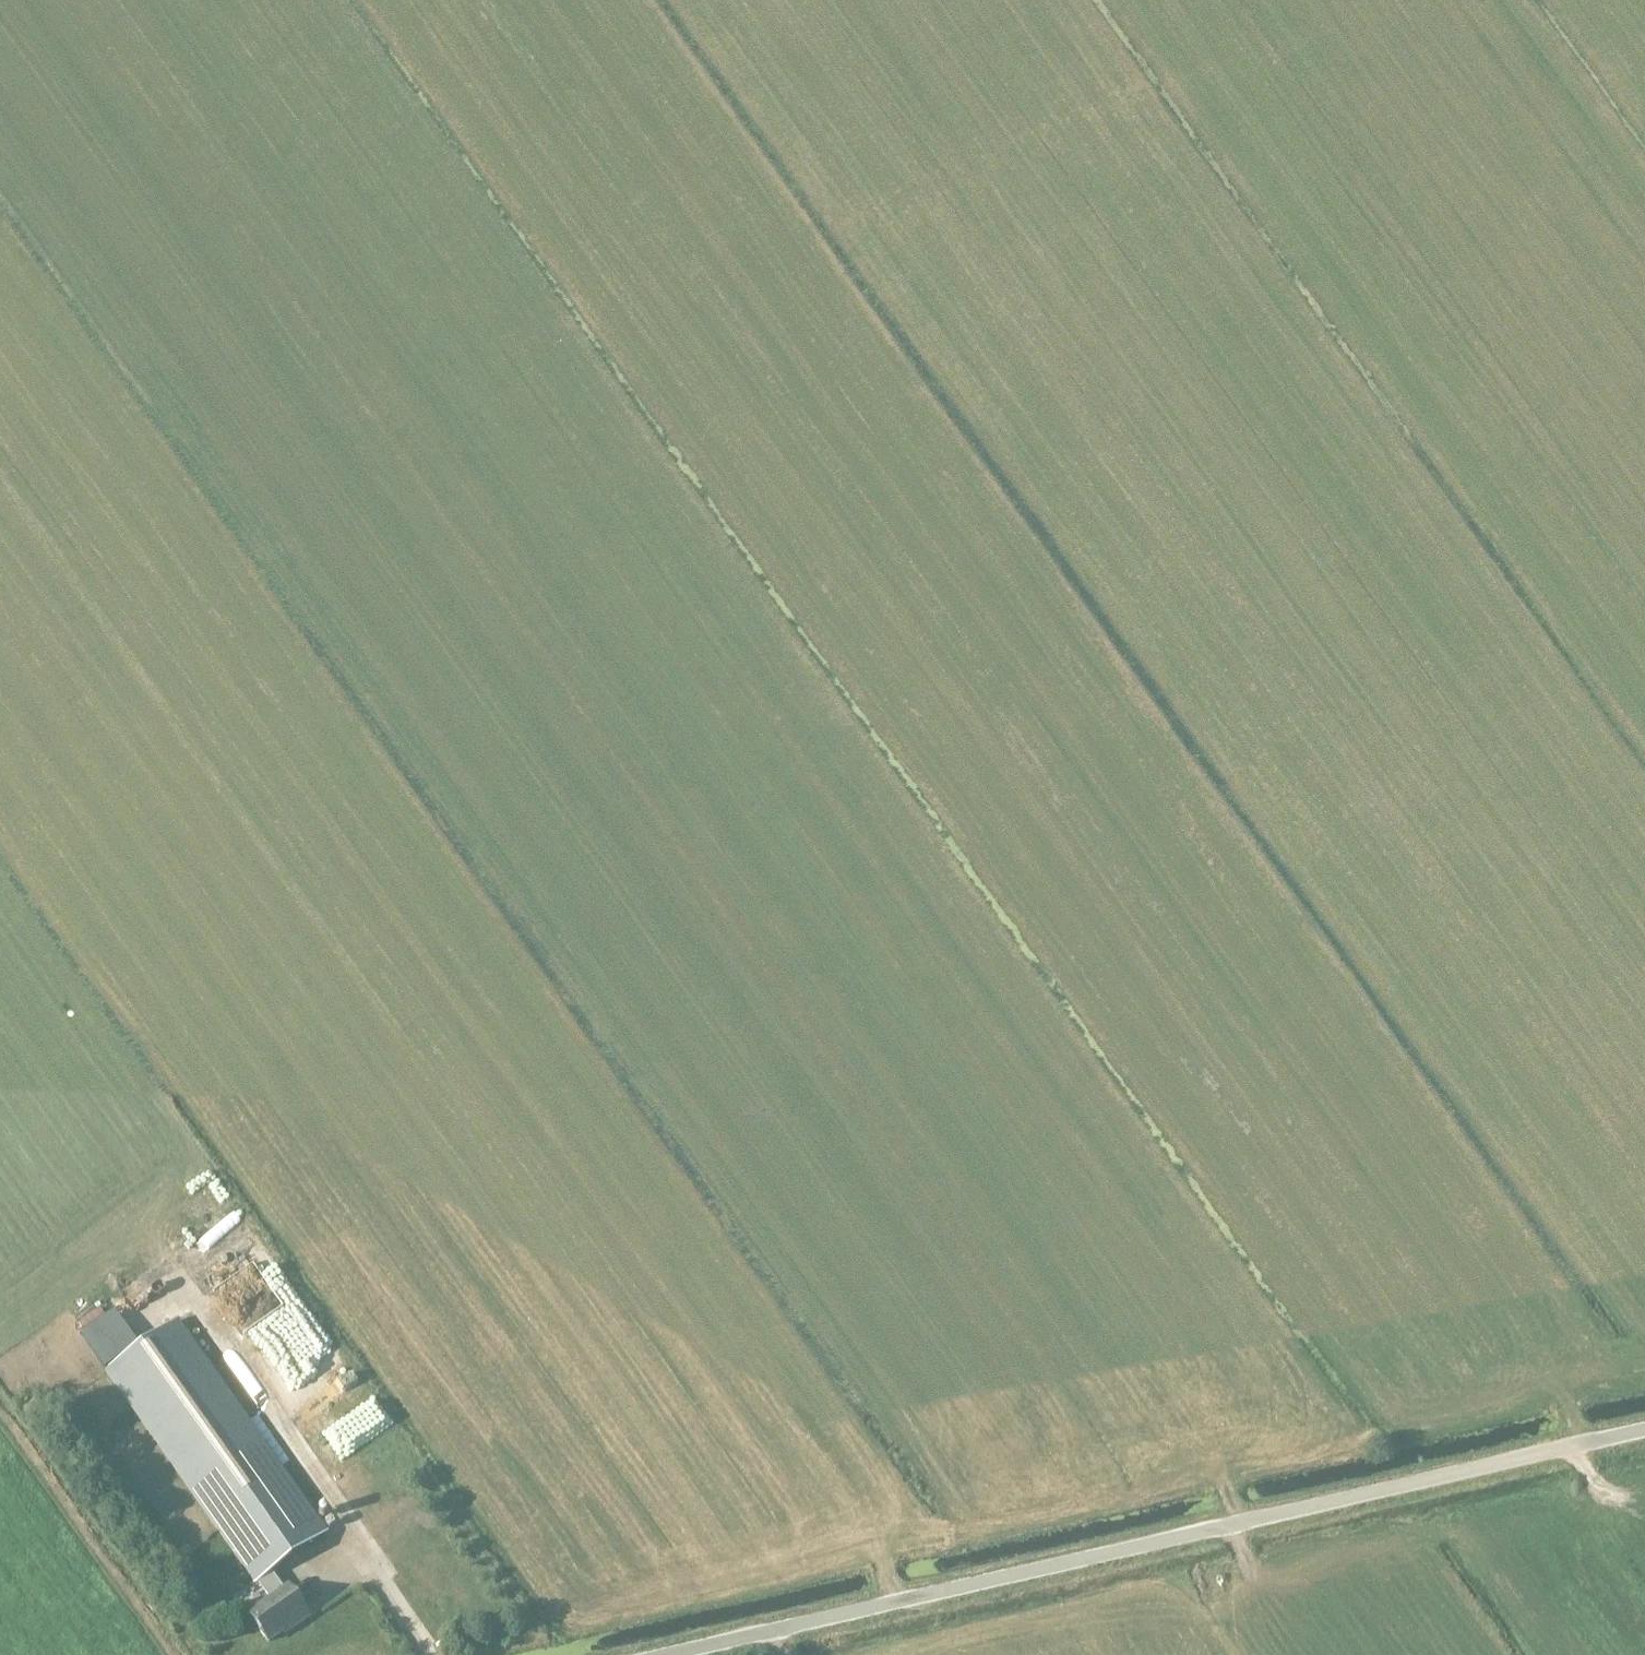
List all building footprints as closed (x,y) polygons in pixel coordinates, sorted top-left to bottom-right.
[(175,1323),(105,1372),(254,1584),(255,1583),(267,1600),(247,1615),(268,1644),(306,1617),(285,1587),(282,1590),(269,1573),(324,1534),(175,1323)]
